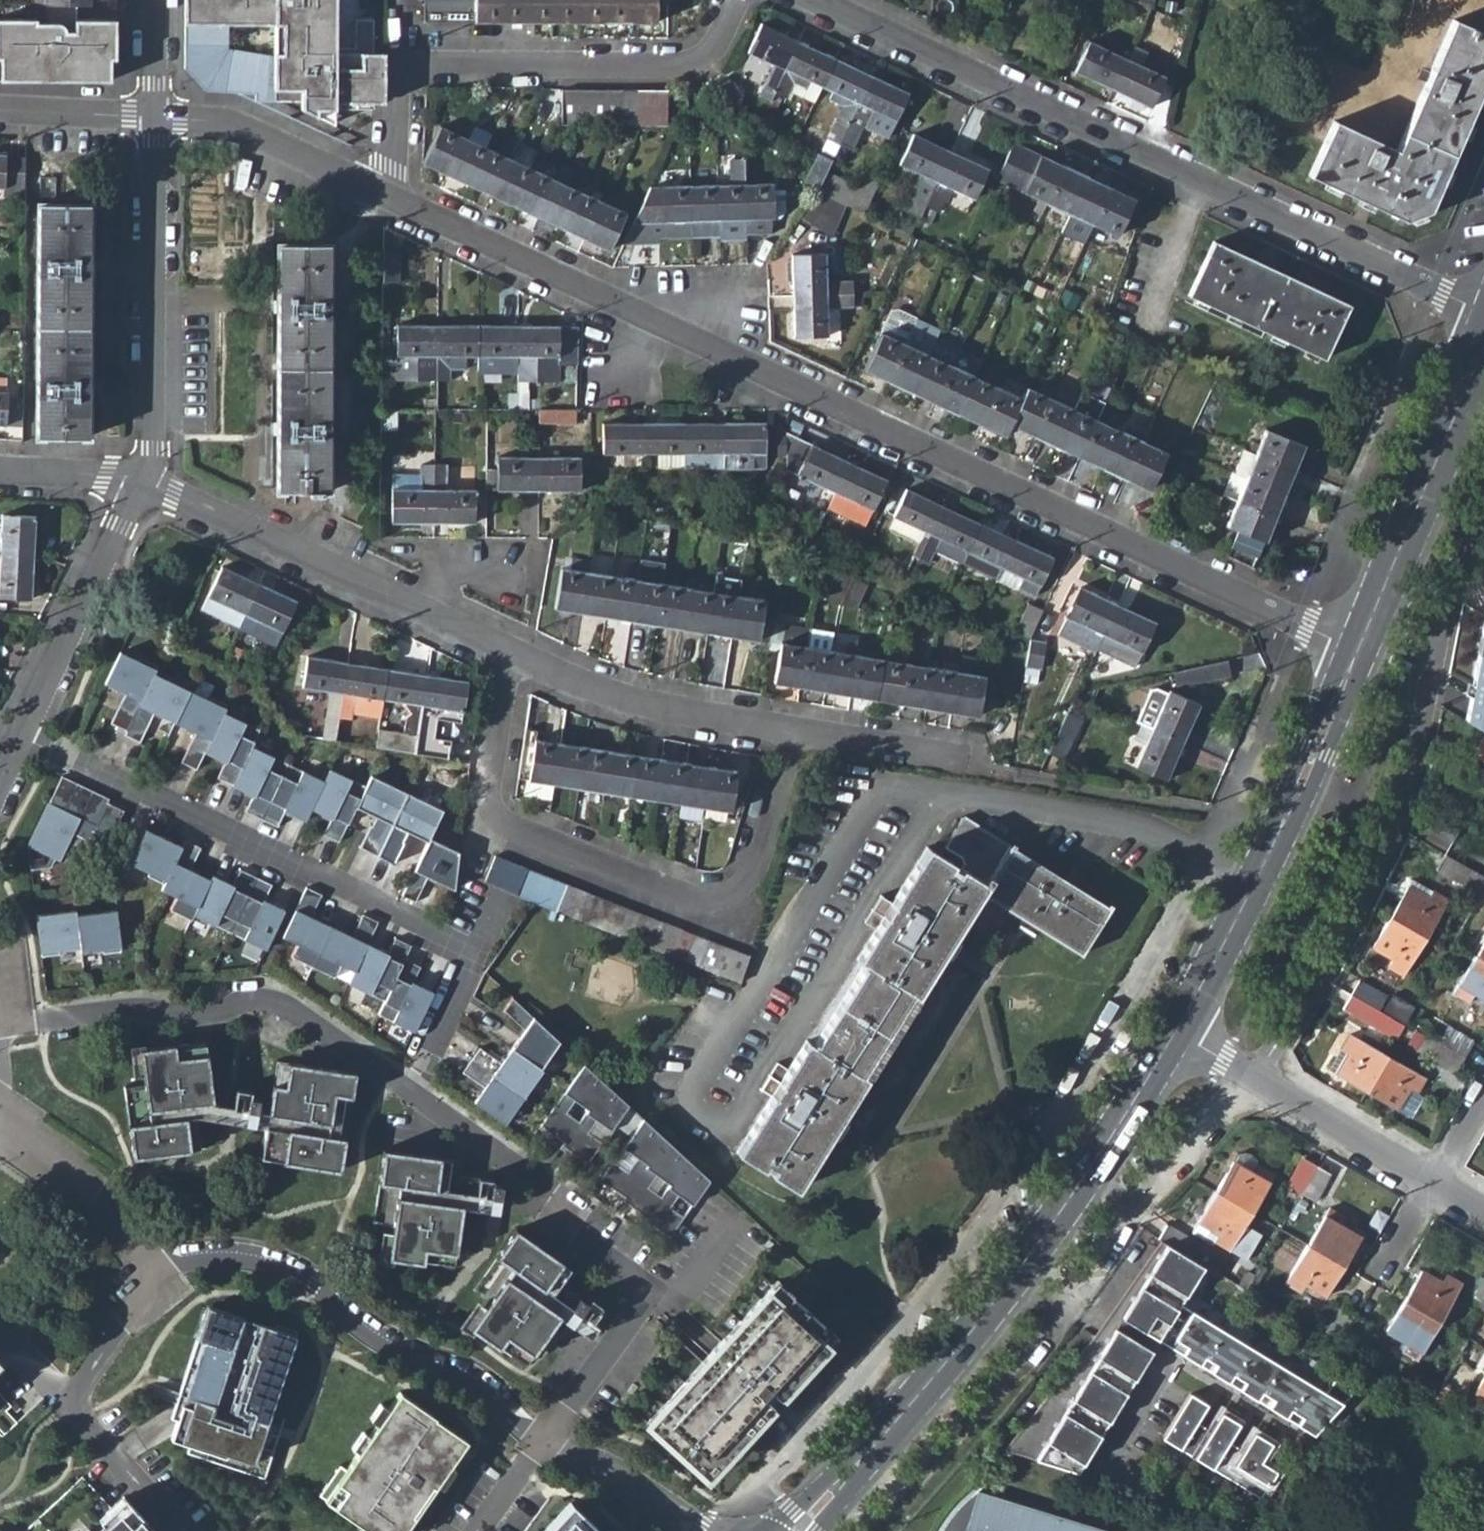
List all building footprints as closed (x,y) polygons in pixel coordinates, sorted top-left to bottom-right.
[(252,101),(256,102),(300,103),(310,103),(311,108),(332,108),(369,108),(369,99),(369,52),(331,52),(331,0),(184,0),(184,69),(208,94),(242,96),(252,96),(252,101)] [(423,20),(483,21),(508,21),(534,21),(560,21),(588,22),(617,22),(641,22),(654,22),(654,0),(423,0),(423,20)] [(1401,220),(1429,210),(1483,79),(1483,33),(1483,0),(1399,0),(1365,70),(1304,43),(1270,117),(1323,142),(1307,175),(1401,220)] [(0,18),(0,79),(98,84),(102,81),(102,61),(106,61),(107,24),(79,22),(79,32),(60,33),(47,20),(47,7),(27,5),(28,19),(27,32),(18,32),(17,19),(0,18)] [(60,33),(79,32),(79,22),(65,21),(66,8),(47,7),(47,20),(60,33)] [(353,47),(370,47),(370,18),(353,18),(353,47)] [(17,19),(18,32),(27,32),(28,19),(17,19)] [(772,64),(761,88),(774,93),(798,41),(761,23),(748,52),(772,64)] [(809,82),(820,87),(834,58),(798,41),(774,93),(785,99),(792,83),(806,89),(809,82)] [(1074,71),(1112,89),(1126,58),(1088,41),(1074,71)] [(369,52),(369,99),(383,99),(383,52),(369,52)] [(840,105),(833,120),(846,126),(870,76),(834,58),(820,87),(831,92),(828,99),(840,105)] [(1163,76),(1126,58),(1112,89),(1148,107),(1163,76)] [(906,93),(870,76),(846,126),(859,133),(862,127),(885,138),(906,93)] [(729,79),(714,87),(729,109),(742,101),(729,79)] [(758,96),(770,102),(774,93),(761,88),(758,96)] [(561,89),(561,126),(665,127),(665,90),(561,89)] [(301,112),(332,124),(332,108),(311,108),(310,103),(300,103),(301,112)] [(822,146),(835,152),(838,144),(846,126),(833,120),(822,146)] [(624,212),(438,126),(421,163),(431,168),(455,179),(478,190),(501,201),(525,212),(550,224),(574,235),(598,245),(606,249),(624,212)] [(838,144),(852,150),(859,133),(846,126),(838,144)] [(907,210),(920,215),(924,206),(949,151),(912,134),(899,164),(922,176),(907,210)] [(1133,198),(1011,141),(994,179),(1071,215),(1091,224),(1114,235),(1133,198)] [(987,168),(949,151),(924,206),(938,212),(950,189),(972,199),(987,168)] [(801,183),(817,191),(826,171),(831,160),(815,152),(801,183)] [(2,188),(2,195),(23,196),(23,158),(5,157),(5,154),(0,153),(0,188),(2,188)] [(716,219),(745,218),(743,183),(743,158),(728,159),(728,183),(715,184),(716,219)] [(854,184),(826,171),(817,191),(833,199),(845,204),(854,184)] [(854,184),(845,204),(864,213),(880,179),(860,171),(854,184)] [(745,218),(772,216),(771,190),(770,183),(743,183),(745,218)] [(691,237),(689,184),(648,186),(621,245),(650,243),(650,238),(691,237)] [(716,219),(715,184),(689,184),(691,237),(717,236),(716,219)] [(771,190),(772,208),(787,208),(786,189),(771,190)] [(814,225),(833,199),(817,191),(799,216),(814,225)] [(814,225),(831,236),(845,204),(833,199),(814,225)] [(36,204),(36,436),(87,436),(88,205),(36,204)] [(1062,232),(1082,242),(1091,224),(1071,215),(1062,232)] [(1187,294),(1322,357),(1348,304),(1213,240),(1187,294)] [(321,490),(327,490),(327,244),(277,244),(277,491),(306,491),(308,495),(320,494),(321,490)] [(823,253),(790,255),(793,295),(852,294),(852,279),(824,280),(823,253)] [(381,255),(380,284),(395,283),(396,254),(381,255)] [(793,295),(794,336),(827,335),(826,308),(852,307),(852,294),(793,295)] [(889,313),(880,332),(904,344),(915,321),(896,312),(889,313)] [(928,355),(951,365),(959,348),(937,338),(940,332),(915,321),(904,344),(928,355)] [(437,380),(437,324),(395,324),(396,356),(396,380),(437,380)] [(479,357),(478,325),(437,324),(437,380),(449,380),(449,369),(464,369),(465,357),(479,357)] [(576,324),(517,325),(517,368),(517,380),(529,380),(555,380),(556,364),(575,363),(576,324)] [(517,368),(517,325),(478,325),(479,357),(501,356),(502,370),(517,368)] [(863,370),(887,381),(904,344),(880,333),(863,370)] [(887,381),(911,392),(928,355),(904,344),(887,381)] [(911,392),(933,403),(951,365),(928,355),(911,392)] [(396,356),(379,356),(379,380),(396,381),(396,356)] [(983,380),(997,387),(1006,367),(992,361),(983,380)] [(933,403),(956,413),(974,376),(951,365),(933,403)] [(983,380),(974,376),(956,413),(979,424),(997,387),(983,380)] [(517,381),(516,409),(528,410),(529,380),(517,381)] [(1048,397),(1026,386),(1021,398),(1008,425),(1030,435),(1048,397)] [(1003,436),(1008,425),(1021,398),(997,387),(979,424),(1003,436)] [(1080,390),(1072,408),(1096,419),(1104,401),(1080,390)] [(1030,435),(1054,446),(1072,408),(1048,397),(1030,435)] [(1054,446),(1078,457),(1096,419),(1072,408),(1054,446)] [(575,425),(575,409),(538,410),(538,425),(575,425)] [(1096,419),(1078,457),(1102,467),(1119,430),(1096,419)] [(642,423),(602,423),(602,453),(642,453),(642,423)] [(682,453),(682,424),(642,423),(642,453),(655,453),(682,453)] [(721,424),(682,424),(682,453),(681,467),(720,467),(720,453),(721,424)] [(762,424),(721,424),(720,453),(725,454),(725,467),(763,467),(762,457),(784,457),(784,434),(784,427),(779,426),(779,434),(763,434),(762,424)] [(1263,539),(1265,540),(1302,444),(1264,428),(1260,439),(1256,449),(1246,475),(1226,525),(1236,529),(1225,554),(1250,566),(1263,539)] [(1102,467),(1125,478),(1142,441),(1119,430),(1102,467)] [(784,434),(784,457),(785,469),(835,492),(849,462),(784,434)] [(1256,449),(1260,439),(1253,436),(1250,446),(1256,449)] [(1125,478),(1149,488),(1166,451),(1142,441),(1125,478)] [(1246,475),(1256,449),(1250,446),(1243,443),(1232,469),(1246,475)] [(655,453),(655,469),(681,467),(682,453),(655,453)] [(495,469),(484,469),(484,489),(539,490),(539,457),(495,456),(495,469)] [(579,457),(539,457),(539,490),(579,489),(579,457)] [(849,462),(835,492),(828,507),(864,523),(886,479),(849,462)] [(391,523),(432,523),(432,464),(418,464),(418,474),(391,473),(391,523)] [(445,464),(432,464),(432,523),(472,523),(472,489),(445,489),(445,464)] [(905,487),(892,515),(895,516),(928,534),(941,504),(905,487)] [(964,551),(977,521),(941,504),(928,534),(918,556),(928,559),(939,539),(964,551)] [(33,558),(35,517),(1,515),(0,537),(0,557),(33,558)] [(912,554),(918,556),(928,534),(895,516),(890,527),(918,541),(912,554)] [(1014,539),(977,521),(964,551),(991,563),(1001,567),(1014,539)] [(1049,556),(1014,539),(1001,567),(1022,577),(1017,589),(1031,595),(1049,556)] [(0,557),(0,598),(31,599),(33,558),(0,557)] [(568,569),(586,572),(588,559),(570,557),(568,569)] [(985,574),(996,579),(1001,567),(991,563),(985,574)] [(200,611),(237,627),(238,626),(258,583),(221,566),(200,611)] [(996,579),(1017,589),(1022,577),(1001,567),(996,579)] [(762,598),(586,572),(568,569),(560,568),(554,608),(756,640),(762,598)] [(866,583),(851,576),(838,605),(855,607),(866,583)] [(258,583),(238,626),(251,632),(250,635),(275,647),(297,601),(258,583)] [(1117,604),(1080,587),(1059,630),(1096,648),(1117,604)] [(1027,604),(1012,634),(1029,636),(1041,610),(1027,604)] [(1133,665),(1154,621),(1117,604),(1096,648),(1133,665)] [(1483,617),(1464,721),(1483,733),(1483,618),(1483,617)] [(238,626),(237,627),(237,628),(250,635),(251,632),(238,626)] [(808,642),(832,645),(833,630),(810,627),(808,642)] [(1044,641),(1028,638),(1024,667),(1039,669),(1044,641)] [(774,682),(823,690),(831,650),(779,641),(774,682)] [(981,675),(831,650),(823,690),(975,715),(981,675)] [(223,711),(227,704),(210,696),(208,699),(170,681),(172,677),(155,669),(157,665),(140,657),(138,660),(120,651),(105,682),(125,692),(110,723),(125,731),(124,735),(138,742),(153,712),(194,732),(180,761),(195,769),(204,751),(224,761),(217,776),(233,784),(232,785),(253,795),(245,810),(277,825),(284,810),(304,820),(310,808),(331,818),(323,834),(339,842),(356,806),(376,816),(372,825),(370,824),(359,847),(394,864),(405,841),(402,840),(407,831),(427,841),(429,837),(443,809),(371,774),(366,784),(331,767),(324,781),(251,745),(259,729),(223,711)] [(326,691),(320,740),(334,742),(338,718),(347,662),(306,656),(302,687),(326,691)] [(1227,675),(1223,659),(1171,671),(1174,688),(1227,675)] [(352,714),(379,719),(382,699),(387,668),(347,662),(338,718),(351,721),(352,714)] [(375,748),(399,751),(414,754),(417,736),(426,675),(387,668),(382,699),(404,703),(403,705),(409,713),(405,717),(402,733),(378,729),(375,748)] [(466,681),(426,675),(417,736),(430,737),(432,719),(459,723),(466,681)] [(1144,709),(1139,721),(1141,722),(1182,740),(1198,703),(1167,689),(1164,695),(1157,714),(1144,709)] [(1144,709),(1157,714),(1164,695),(1153,690),(1144,709)] [(1060,758),(1072,734),(1080,718),(1066,711),(1058,728),(1047,752),(1060,758)] [(334,742),(347,744),(351,721),(338,718),(334,742)] [(1164,780),(1182,740),(1141,722),(1133,739),(1143,744),(1135,765),(1164,780)] [(528,779),(729,811),(736,770),(535,739),(535,730),(525,729),(518,778),(528,779)] [(1483,763),(1483,734),(1471,756),(1483,763)] [(414,754),(443,758),(446,740),(430,737),(417,736),(414,754)] [(107,802),(109,798),(62,775),(26,845),(30,870),(50,868),(55,858),(59,860),(67,843),(72,833),(88,841),(93,831),(110,839),(124,810),(107,802)] [(925,846),(891,901),(881,917),(861,949),(854,959),(857,961),(808,1041),(805,1038),(779,1081),(770,1097),(736,1154),(762,1169),(766,1164),(771,1168),(768,1174),(797,1190),(865,1076),(862,1074),(910,994),(916,997),(980,893),(1080,955),(1108,907),(1038,864),(963,817),(960,819),(947,843),(962,852),(965,857),(956,871),(950,868),(951,863),(925,846)] [(193,914),(264,949),(284,910),(264,900),(271,885),(240,870),(232,885),(212,874),(209,880),(189,870),(200,848),(184,840),(181,847),(145,830),(129,863),(148,872),(147,876),(163,884),(160,889),(176,897),(170,909),(190,919),(193,914)] [(83,851),(88,841),(72,833),(67,843),(83,851)] [(457,849),(429,837),(427,841),(401,894),(416,902),(429,876),(453,888),(457,849)] [(1480,896),(1483,889),(1483,880),(1443,856),(1435,869),(1480,896)] [(485,882),(506,891),(536,902),(713,970),(740,981),(748,956),(747,956),(494,857),(485,882)] [(1411,882),(1408,887),(1428,898),(1431,893),(1411,882)] [(1443,899),(1431,893),(1428,898),(1408,887),(1391,919),(1421,936),(1443,899)] [(291,957),(334,978),(340,964),(354,971),(348,984),(384,1002),(378,1014),(414,1032),(433,992),(413,983),(420,967),(404,959),(410,946),(394,938),(386,955),(366,945),(377,922),(362,915),(351,937),(310,918),(321,895),(306,888),(282,937),(297,944),(291,957)] [(868,908),(881,917),(891,901),(878,893),(868,908)] [(76,915),(75,910),(36,915),(41,955),(59,953),(58,949),(80,946),(76,915)] [(115,910),(76,915),(80,946),(81,952),(102,949),(102,953),(120,951),(115,910)] [(1387,968),(1399,975),(1421,936),(1391,919),(1372,951),(1390,962),(1387,968)] [(1483,1003),(1483,961),(1478,957),(1455,997),(1469,1005),(1473,996),(1483,1003)] [(1350,995),(1375,1009),(1383,996),(1358,982),(1350,995)] [(1344,1006),(1369,1020),(1375,1009),(1350,995),(1344,1006)] [(503,1009),(525,1028),(502,1062),(479,1046),(462,1071),(484,1086),(474,1100),(505,1122),(542,1069),(541,1068),(560,1040),(512,996),(503,1009)] [(1438,1044),(1463,1058),(1469,1047),(1445,1032),(1438,1044)] [(1347,1036),(1339,1050),(1347,1054),(1334,1075),(1363,1093),(1384,1057),(1347,1036)] [(204,1042),(174,1045),(176,1058),(206,1054),(204,1042)] [(1432,1055),(1456,1070),(1463,1058),(1438,1044),(1432,1055)] [(174,1045),(140,1049),(145,1083),(150,1127),(130,1130),(133,1156),(189,1150),(187,1137),(203,1134),(200,1113),(199,1097),(212,1100),(206,1054),(176,1058),(174,1045)] [(1327,1071),(1334,1075),(1347,1054),(1339,1050),(1327,1071)] [(1363,1093),(1395,1110),(1408,1088),(1415,1093),(1423,1079),(1384,1057),(1363,1093)] [(642,1116),(584,1062),(540,1126),(564,1143),(562,1145),(587,1163),(614,1124),(630,1136),(599,1180),(625,1196),(622,1200),(646,1217),(644,1220),(669,1238),(709,1179),(642,1116)] [(350,1096),(354,1073),(289,1063),(285,1085),(273,1083),(268,1111),(266,1126),(288,1130),(284,1161),(339,1170),(344,1138),(327,1136),(334,1094),(350,1096)] [(758,1089),(770,1097),(779,1081),(767,1074),(758,1089)] [(145,1083),(123,1086),(130,1130),(150,1127),(145,1083)] [(237,1085),(233,1104),(257,1109),(260,1097),(251,1094),(252,1088),(237,1085)] [(350,1096),(334,1094),(327,1136),(344,1138),(350,1096)] [(212,1100),(199,1097),(200,1113),(266,1126),(268,1111),(257,1109),(233,1104),(212,1100)] [(288,1130),(266,1126),(261,1158),(284,1161),(288,1130)] [(203,1134),(187,1137),(189,1150),(205,1147),(203,1134)] [(441,1158),(384,1150),(379,1181),(399,1183),(394,1225),(389,1257),(434,1263),(436,1251),(455,1254),(461,1207),(474,1209),(476,1195),(498,1198),(500,1185),(490,1184),(491,1178),(459,1174),(439,1172),(441,1158)] [(1247,1157),(1222,1195),(1252,1213),(1274,1177),(1260,1169),(1254,1158),(1247,1157)] [(461,1161),(441,1158),(439,1172),(459,1174),(461,1161)] [(1289,1184),(1302,1192),(1317,1167),(1303,1160),(1289,1184)] [(1302,1192),(1315,1200),(1330,1174),(1317,1167),(1302,1192)] [(399,1183),(379,1181),(373,1222),(394,1225),(399,1183)] [(498,1198),(476,1195),(474,1209),(496,1212),(498,1198)] [(1199,1235),(1243,1259),(1257,1234),(1245,1227),(1252,1213),(1222,1195),(1199,1235)] [(1309,1246),(1343,1266),(1360,1238),(1340,1226),(1345,1218),(1330,1209),(1309,1246)] [(1164,1242),(1184,1254),(1191,1242),(1166,1226),(1158,1239),(1164,1242)] [(562,1263),(515,1231),(497,1257),(514,1268),(490,1302),(471,1328),(510,1356),(518,1345),(532,1354),(558,1316),(566,1305),(591,1323),(601,1308),(589,1299),(586,1304),(564,1288),(563,1287),(556,1297),(544,1288),(562,1263)] [(1109,1313),(1121,1317),(1164,1243),(1164,1242),(1158,1239),(1155,1237),(1109,1313)] [(1164,1242),(1164,1243),(1121,1317),(1146,1332),(1315,1431),(1354,1386),(1334,1374),(1326,1389),(1179,1302),(1201,1264),(1184,1254),(1164,1242)] [(1307,1284),(1326,1295),(1343,1266),(1309,1246),(1286,1285),(1301,1293),(1307,1284)] [(455,1254),(436,1251),(434,1263),(453,1266),(455,1254)] [(514,1268),(497,1257),(473,1290),(490,1302),(514,1268)] [(575,1272),(562,1263),(544,1288),(556,1297),(563,1287),(564,1288),(575,1272)] [(1404,1302),(1438,1322),(1460,1285),(1444,1275),(1439,1284),(1421,1273),(1404,1302)] [(835,1334),(776,1281),(647,1423),(705,1476),(835,1334)] [(1400,1350),(1416,1360),(1438,1322),(1404,1302),(1387,1330),(1405,1341),(1400,1350)] [(232,1468),(264,1478),(278,1435),(260,1430),(267,1421),(296,1334),(252,1319),(251,1323),(243,1320),(244,1317),(207,1305),(171,1417),(177,1419),(171,1439),(189,1445),(235,1460),(232,1468)] [(591,1323),(566,1305),(558,1316),(584,1334),(591,1323)] [(1116,1327),(1121,1317),(1109,1313),(1103,1322),(1116,1327)] [(1116,1327),(1103,1322),(1005,1450),(1036,1460),(1106,1341),(1143,1363),(1151,1349),(1116,1327)] [(1143,1363),(1106,1341),(1036,1460),(1079,1472),(1143,1363)] [(532,1354),(518,1345),(510,1356),(524,1366),(532,1354)] [(1475,1393),(1483,1398),(1483,1378),(1475,1393)] [(1208,1402),(1190,1391),(1163,1436),(1262,1495),(1279,1468),(1263,1459),(1274,1440),(1255,1430),(1244,1448),(1230,1439),(1241,1421),(1223,1410),(1212,1429),(1198,1420),(1208,1402)] [(399,1392),(346,1470),(339,1465),(319,1494),(372,1530),(401,1530),(411,1516),(431,1530),(444,1510),(426,1498),(435,1485),(433,1484),(465,1438),(433,1417),(434,1415),(399,1392)] [(8,1443),(2,1436),(16,1422),(6,1411),(11,1406),(0,1394),(0,1450),(8,1443)] [(281,1426),(267,1421),(260,1430),(278,1435),(281,1426)] [(235,1460),(189,1445),(187,1453),(232,1468),(235,1460)] [(82,1476),(23,1530),(152,1530),(121,1497),(111,1507),(84,1477),(82,1476)] [(978,1491),(963,1506),(946,1528),(944,1530),(1098,1530),(978,1491)] [(571,1505),(547,1530),(600,1530),(571,1505)]
